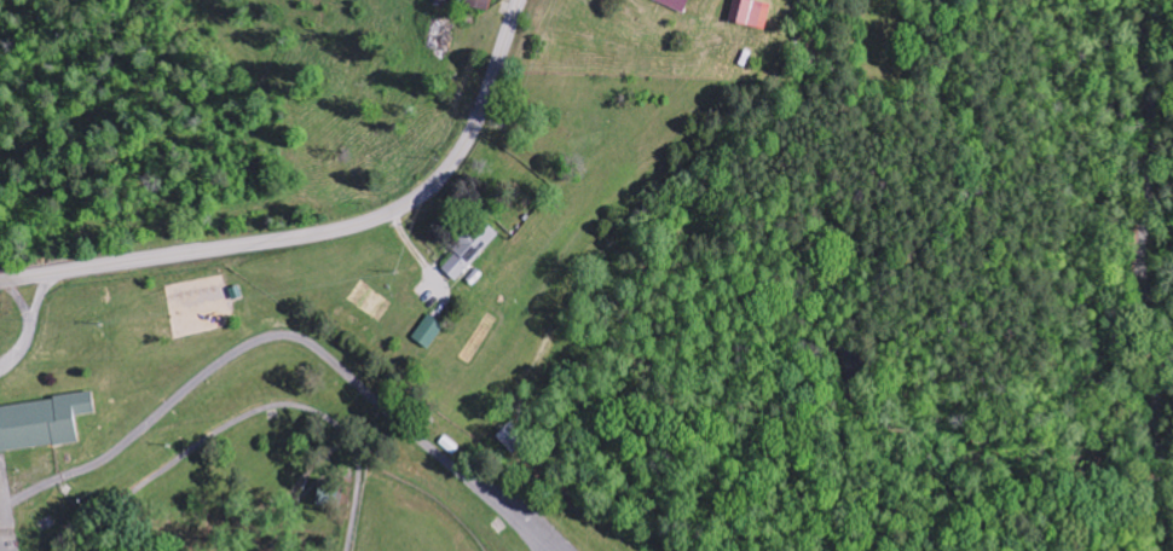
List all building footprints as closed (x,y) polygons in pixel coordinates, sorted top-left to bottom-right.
[(494,0),(470,0),(468,6),(491,12),(494,0)] [(693,0),(654,0),(653,1),(686,15),(693,0)] [(767,31),(774,6),(751,0),(737,0),(731,21),(767,31)] [(444,271),(462,284),(499,233),(480,220),(444,271)] [(447,327),(431,315),(414,339),(431,351),(447,327)] [(82,445),(79,417),(98,415),(96,395),(0,406),(0,454),(82,445)] [(498,438),(515,456),(531,442),(514,423),(498,438)]
